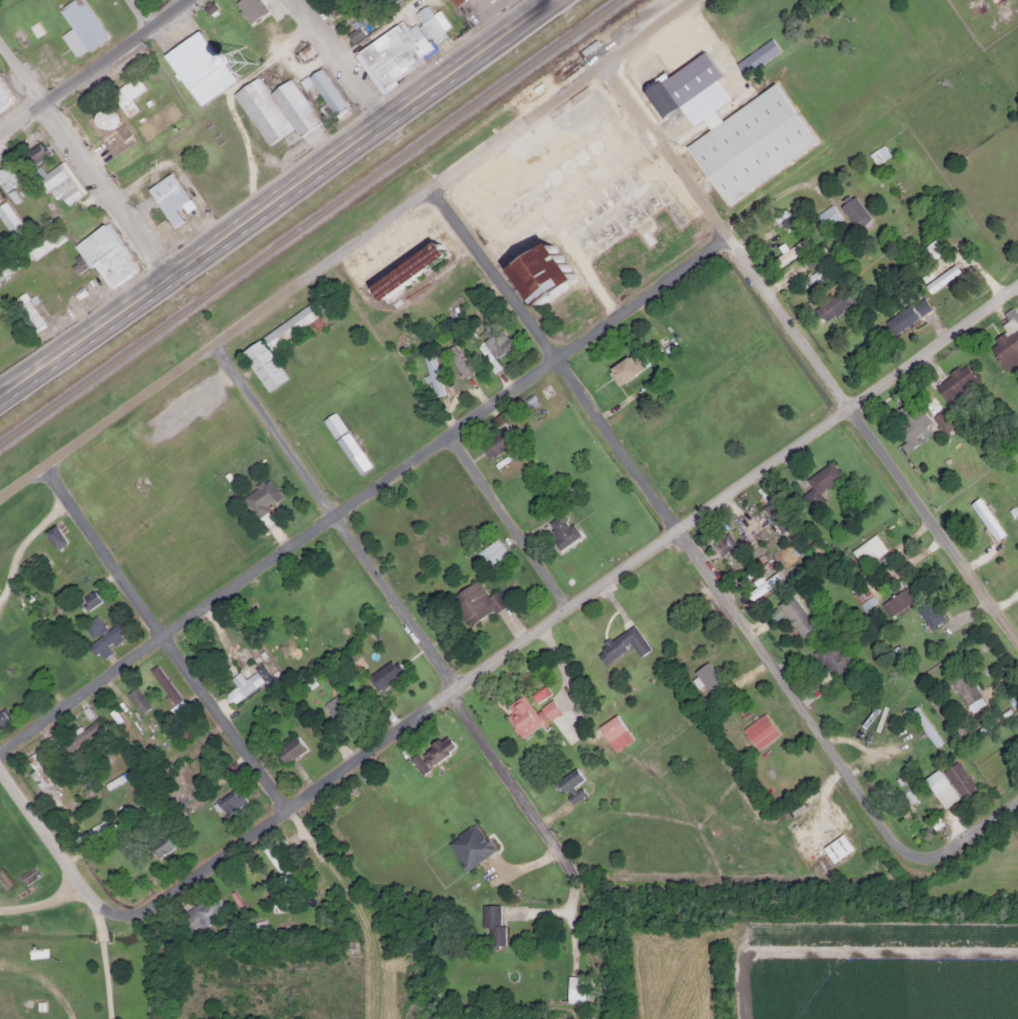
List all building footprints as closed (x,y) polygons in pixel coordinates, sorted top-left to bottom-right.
[(106,37),(82,0),(73,0),(58,9),(70,28),(59,35),(74,58),(106,37)] [(412,14),(436,46),(448,37),(424,5),(412,14)] [(397,25),(354,53),(379,90),(434,53),(415,23),(402,32),(397,25)] [(364,35),(357,26),(344,36),(351,45),(364,35)] [(233,82),(199,30),(163,54),(196,106),(233,82)] [(815,144),(775,84),(720,120),(714,111),(740,93),(732,81),(752,68),(746,59),(735,66),(720,43),(645,91),(663,118),(689,101),(708,131),(685,146),(723,204),(815,144)] [(299,81),(304,89),(312,83),(336,120),(349,111),(320,67),(299,81)] [(130,100),(145,88),(135,75),(110,95),(127,117),(137,109),(130,100)] [(290,78),(267,93),(257,77),(232,93),(265,146),(292,129),(297,136),(318,122),(290,78)] [(0,83),(0,109),(12,100),(0,83)] [(116,124),(109,109),(94,115),(101,131),(116,124)] [(20,155),(28,168),(47,156),(38,143),(20,155)] [(875,165),(889,156),(882,145),(868,155),(875,165)] [(81,194),(58,163),(37,178),(53,200),(59,196),(66,205),(81,194)] [(19,183),(9,164),(0,169),(0,187),(2,191),(19,183)] [(193,207),(169,173),(146,190),(173,227),(184,220),(180,216),(193,207)] [(852,227),(867,216),(853,196),(838,207),(852,227)] [(815,215),(825,229),(840,219),(829,205),(815,215)] [(12,236),(24,227),(7,206),(0,211),(0,220),(12,236)] [(73,245),(79,255),(78,256),(85,267),(92,262),(109,288),(138,270),(108,223),(73,245)] [(931,261),(942,252),(932,240),(922,248),(931,261)] [(372,287),(381,302),(445,258),(435,244),(372,287)] [(509,268),(531,307),(573,284),(551,245),(509,268)] [(797,283),(803,290),(826,272),(821,265),(797,283)] [(13,299),(30,334),(44,328),(26,292),(13,299)] [(893,335),(930,308),(919,294),(883,320),(893,335)] [(819,312),(828,326),(844,316),(836,302),(819,312)] [(265,392),(286,379),(268,350),(318,318),(321,323),(325,320),(314,303),(239,350),(265,392)] [(1005,371),(1017,362),(1017,353),(1017,352),(1017,351),(1017,323),(1008,309),(1001,314),(1005,321),(999,325),(1005,332),(987,344),(1005,371)] [(487,362),(511,348),(501,330),(476,344),(487,362)] [(421,354),(433,397),(443,394),(431,351),(421,354)] [(619,385),(642,370),(632,354),(608,369),(619,385)] [(978,382),(964,363),(933,386),(947,405),(978,382)] [(934,422),(940,433),(948,428),(939,414),(930,419),(916,398),(890,414),(906,440),(934,422)] [(323,420),(357,476),(368,469),(347,433),(335,413),(323,420)] [(478,445),(490,459),(507,445),(495,431),(478,445)] [(841,476),(831,461),(803,478),(810,488),(801,494),(809,507),(821,499),(816,492),(841,476)] [(265,507),(280,498),(267,479),(241,496),(255,519),(267,511),(265,507)] [(995,540),(1004,534),(977,497),(969,503),(995,540)] [(577,536),(562,512),(544,524),(560,547),(577,536)] [(55,549),(66,542),(54,524),(43,531),(55,549)] [(791,560),(772,531),(765,536),(784,565),(791,560)] [(723,554),(735,547),(727,532),(714,539),(723,554)] [(476,551),(487,566),(506,553),(495,538),(476,551)] [(496,589),(485,596),(475,580),(450,596),(468,626),(505,603),(496,589)] [(874,602),(865,586),(851,594),(861,610),(874,602)] [(888,616),(913,599),(904,587),(879,604),(888,616)] [(800,636),(814,626),(790,593),(776,603),(800,636)] [(918,607),(926,626),(941,620),(934,601),(918,607)] [(88,644),(97,657),(127,635),(118,622),(105,631),(94,615),(82,624),(93,640),(88,644)] [(630,644),(638,655),(648,648),(631,623),(594,650),(603,663),(630,644)] [(812,650),(831,680),(854,667),(835,636),(812,650)] [(399,672),(389,659),(368,675),(379,688),(399,672)] [(148,669),(173,706),(170,708),(173,712),(184,705),(156,664),(148,669)] [(235,687),(222,693),(226,703),(261,685),(251,664),(229,675),(235,687)] [(969,711),(983,703),(964,668),(949,677),(969,711)] [(140,712),(149,706),(136,686),(126,693),(140,712)] [(550,698),(533,710),(521,693),(504,705),(509,712),(504,716),(519,738),(559,710),(550,698)] [(908,710),(934,746),(941,741),(914,705),(908,710)] [(9,720),(0,709),(0,727),(9,720)] [(597,726),(614,751),(632,739),(615,714),(597,726)] [(67,753),(102,726),(95,716),(59,743),(67,753)] [(187,725),(180,731),(185,738),(192,733),(187,725)] [(274,749),(283,762),(304,748),(295,735),(274,749)] [(420,748),(427,763),(454,751),(447,736),(420,748)] [(418,775),(427,768),(416,753),(407,760),(418,775)] [(942,808),(959,797),(959,798),(974,788),(956,760),(940,770),(939,767),(922,777),(942,808)] [(553,781),(569,803),(582,795),(575,785),(583,779),(574,767),(553,781)] [(102,780),(105,788),(130,780),(128,772),(102,780)] [(245,799),(235,787),(215,803),(226,815),(245,799)] [(77,835),(82,843),(108,828),(102,820),(77,835)] [(446,842),(465,869),(493,850),(474,823),(446,842)] [(147,846),(158,858),(173,844),(161,832),(147,846)] [(821,845),(830,861),(852,850),(843,833),(821,845)] [(285,877),(294,869),(269,842),(260,851),(285,877)] [(181,913),(195,932),(225,910),(212,891),(181,913)] [(480,926),(488,927),(487,947),(501,947),(501,905),(480,904),(480,926)] [(248,925),(250,930),(258,926),(256,921),(248,925)] [(584,975),(566,975),(566,1004),(584,1004),(584,975)]
